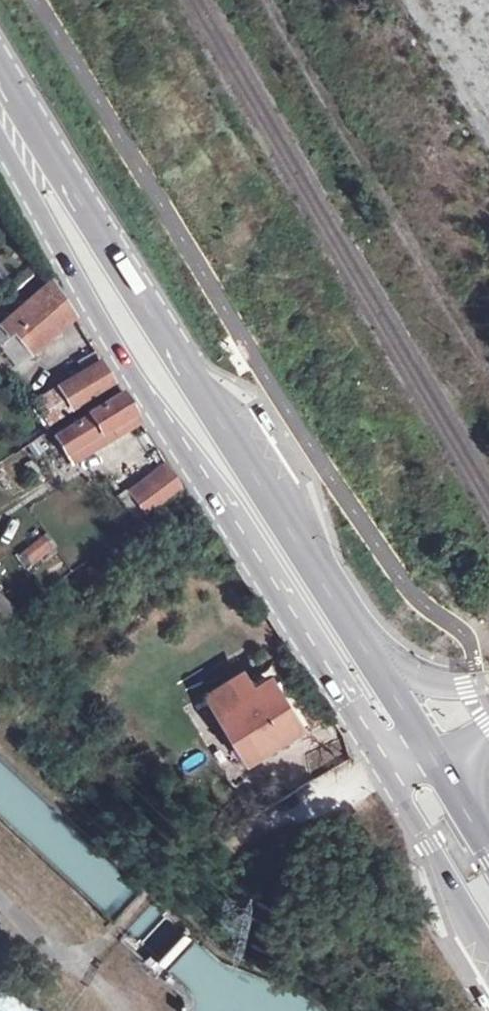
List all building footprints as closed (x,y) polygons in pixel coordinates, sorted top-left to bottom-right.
[(3,287),(34,260),(12,224),(0,235),(0,259),(2,261),(0,264),(0,282),(3,287)] [(44,350),(76,329),(60,303),(27,327),(44,350)] [(48,405),(102,373),(90,352),(35,384),(48,405)] [(120,455),(143,440),(132,421),(108,436),(120,455)] [(125,490),(144,517),(185,488),(166,461),(125,490)] [(18,552),(29,567),(56,547),(45,532),(18,552)] [(16,611),(0,595),(0,627),(16,611)] [(233,647),(204,665),(193,646),(171,659),(213,728),(263,697),(233,647)]
